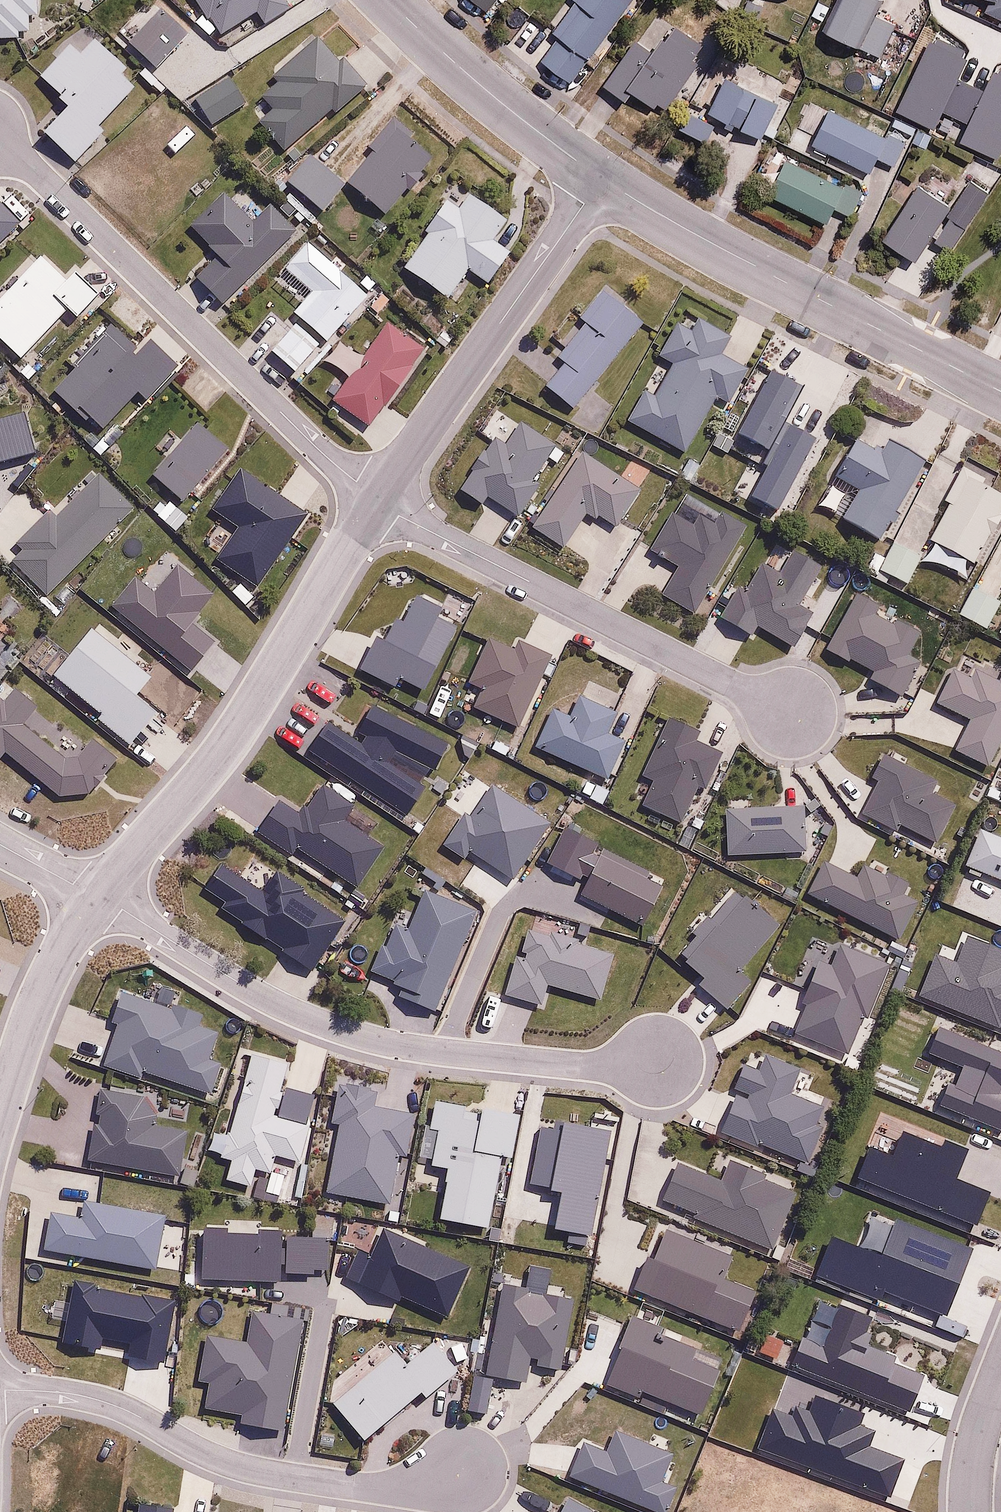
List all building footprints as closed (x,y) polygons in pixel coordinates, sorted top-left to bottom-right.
[(209,11),(196,20),(207,35),(220,25),(225,33),(256,10),(265,22),(292,3),(290,0),(201,0),(209,11)] [(489,11),(499,0),(476,0),(489,11)] [(635,0),(578,0),(554,32),(561,38),(544,60),(572,81),(635,0)] [(827,30),(881,53),(895,22),(876,14),(882,0),(840,0),(827,30)] [(984,12),(1000,19),(1000,0),(990,0),(984,12)] [(160,8),(131,40),(158,66),(188,34),(160,8)] [(653,52),(639,41),(607,82),(628,99),(634,91),(654,107),(659,101),(667,107),(701,62),(693,56),(703,43),(677,22),(653,52)] [(86,29),(41,76),(72,105),(47,132),(76,160),(105,130),(98,124),(140,80),(86,29)] [(316,36),(275,71),(283,81),(261,99),(271,111),(261,119),(284,146),(331,106),(336,111),(368,84),(345,58),(339,63),(316,36)] [(973,82),(958,115),(972,121),(963,142),(1000,159),(1000,70),(996,67),(987,88),(973,82)] [(228,75),(195,96),(212,123),(246,102),(228,75)] [(780,100),(725,77),(710,112),(766,135),(780,100)] [(905,138),(832,105),(815,143),(872,169),(877,158),(893,165),(905,138)] [(689,109),(680,127),(706,142),(716,124),(689,109)] [(435,154),(390,119),(370,144),(376,149),(350,183),(389,213),(435,154)] [(194,134),(183,124),(165,144),(176,153),(194,134)] [(934,137),(919,128),(911,141),(926,150),(934,137)] [(312,151),(287,178),(322,210),(348,183),(312,151)] [(788,157),(772,194),(829,219),(835,207),(853,215),(864,190),(788,157)] [(998,180),(978,169),(951,215),(970,227),(998,180)] [(507,216),(455,183),(402,267),(450,297),(468,268),(490,282),(509,252),(492,241),(507,216)] [(925,244),(930,237),(936,240),(946,225),(940,221),(950,207),(919,186),(884,239),(912,257),(907,264),(923,275),(938,253),(925,244)] [(253,221),(225,193),(192,226),(222,256),(200,278),(226,304),(298,234),(270,205),(253,221)] [(43,253),(0,300),(0,335),(24,356),(67,308),(75,316),(98,291),(76,272),(71,278),(43,253)] [(645,316),(604,283),(552,351),(566,361),(548,384),(576,405),(645,316)] [(729,335),(696,318),(690,330),(675,322),(658,354),(672,362),(655,395),(646,391),(629,422),(688,453),(717,398),(730,405),(750,367),(721,351),(729,335)] [(425,347),(385,320),(332,396),(373,424),(425,347)] [(928,461),(890,440),(883,452),(856,437),(835,474),(860,488),(844,517),(884,539),(928,461)] [(603,516),(618,526),(643,489),(583,449),(532,526),(564,548),(586,515),(598,523),(603,516)] [(963,467),(947,499),(953,502),(934,541),(976,562),(1000,511),(1000,485),(963,467)] [(694,522),(672,509),(650,547),(682,565),(664,596),(698,615),(748,527),(721,512),(717,520),(701,511),(694,522)] [(923,554),(895,541),(881,571),(910,584),(923,554)] [(1000,603),(973,588),(959,613),(987,628),(1000,603)] [(517,649),(490,638),(473,680),(483,684),(473,707),(521,727),(552,653),(520,640),(517,649)] [(975,662),(970,674),(950,664),(933,700),(970,717),(956,748),(992,764),(1000,745),(1000,674),(975,662)] [(552,709),(536,746),(608,777),(625,739),(606,731),(615,710),(581,695),(571,718),(552,709)]
